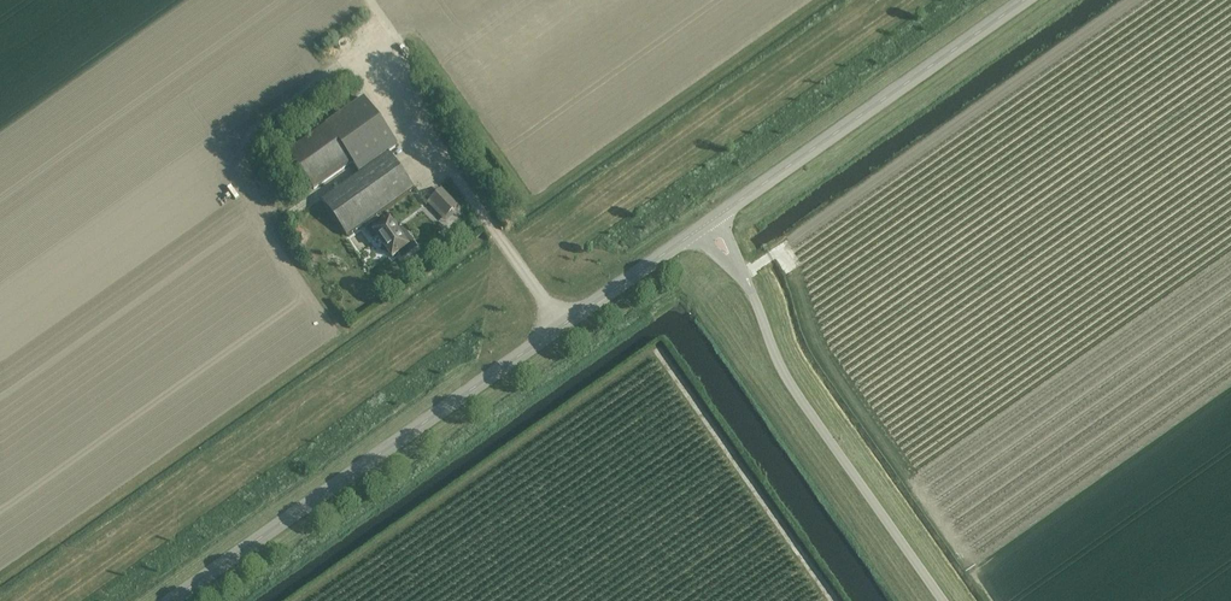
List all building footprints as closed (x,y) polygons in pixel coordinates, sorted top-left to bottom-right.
[(337,41),(341,46),(351,40),(347,35),(337,41)] [(347,235),(413,188),(388,153),(398,146),(364,97),(288,151),(315,188),(352,161),(360,173),(322,200),(347,235)] [(403,159),(412,153),(409,148),(399,154),(403,159)] [(417,210),(426,205),(416,189),(407,195),(417,210)] [(428,202),(428,203),(431,200),(446,216),(457,206),(441,189),(428,202)] [(378,237),(392,257),(408,246),(390,220),(381,227),(377,221),(365,229),(373,240),(378,237)] [(289,234),(300,238),(304,228),(293,224),(289,234)] [(359,250),(367,266),(382,259),(374,243),(359,250)]
